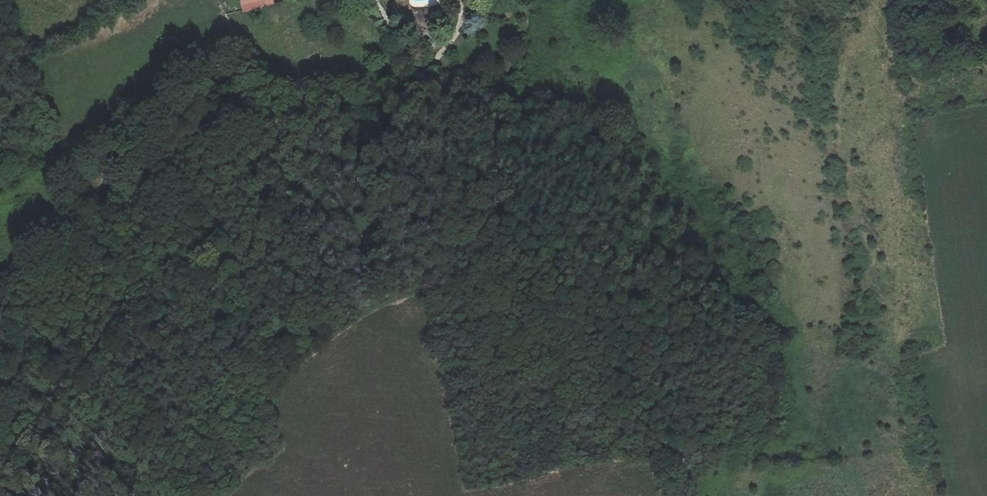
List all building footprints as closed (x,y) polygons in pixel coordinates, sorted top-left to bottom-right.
[(244,1),(246,12),(277,5),(275,0),(247,0),(244,1)]
